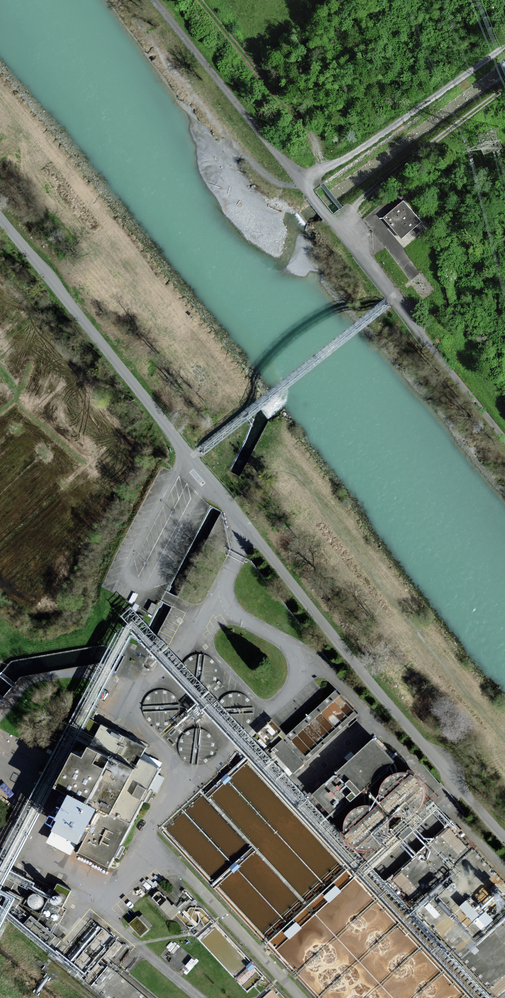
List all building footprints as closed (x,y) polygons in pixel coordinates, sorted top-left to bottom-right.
[(419,227),(400,203),(380,218),(399,242),(419,227)] [(336,688),(286,733),(272,718),(259,731),(289,763),(296,758),(299,762),(356,709),(336,688)] [(80,851),(109,866),(144,799),(148,801),(152,792),(148,790),(158,769),(143,761),(149,751),(104,727),(87,759),(77,753),(60,786),(75,794),(58,827),(85,842),(80,851)] [(315,793),(337,815),(397,758),(376,735),(315,793)] [(448,827),(441,835),(461,850),(468,842),(448,827)] [(57,888),(68,895),(72,889),(61,882),(57,888)] [(484,928),(496,917),(488,909),(484,913),(470,897),(462,904),(484,928)] [(140,933),(148,928),(141,914),(132,919),(140,933)]
